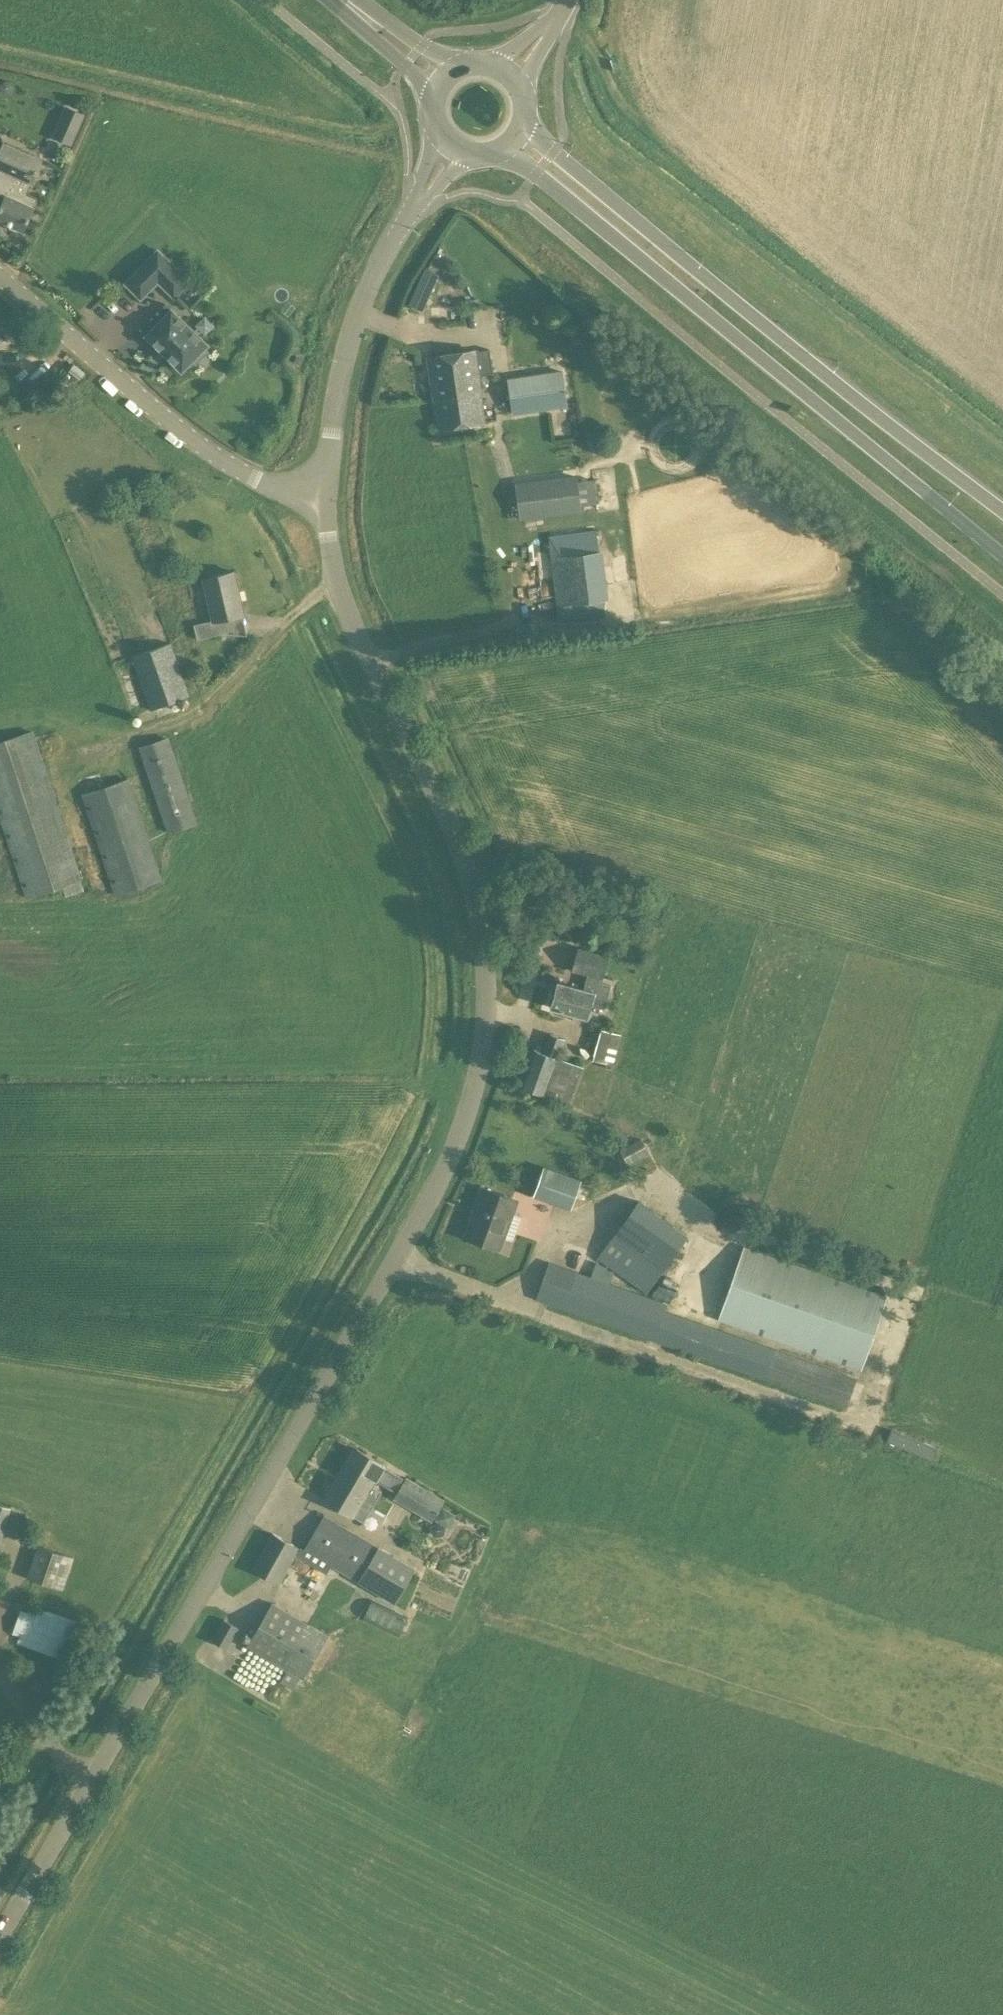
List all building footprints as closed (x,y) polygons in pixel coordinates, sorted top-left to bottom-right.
[(70,105),(55,137),(70,144),(85,112),(70,105)] [(34,208),(38,198),(27,193),(42,160),(3,141),(0,148),(0,193),(5,195),(0,206),(0,221),(23,231),(34,208)] [(159,281),(166,288),(173,295),(189,279),(167,257),(158,249),(125,283),(141,299),(159,281)] [(424,267),(411,305),(426,310),(440,272),(424,267)] [(205,345),(171,312),(148,336),(182,369),(192,359),(196,363),(206,352),(202,348),(205,345)] [(489,350),(474,352),(428,359),(438,429),(484,422),(477,375),(492,373),(489,350)] [(513,414),(566,406),(560,369),(507,378),(513,414)] [(520,520),(582,512),(577,475),(515,482),(520,520)] [(606,615),(596,531),(547,536),(558,620),(606,615)] [(223,631),(245,632),(240,613),(244,612),(234,572),(203,579),(212,620),(193,624),(196,636),(223,631)] [(132,656),(150,708),(189,694),(171,642),(132,656)] [(0,738),(0,825),(23,896),(79,878),(31,728),(0,738)] [(167,735),(137,746),(167,831),(197,821),(167,735)] [(80,792),(113,892),(160,877),(127,776),(80,792)] [(587,975),(583,990),(557,983),(552,1007),(586,1015),(588,1005),(604,1008),(610,984),(602,982),(609,954),(577,947),(571,972),(587,975)] [(592,1060),(610,1065),(612,1066),(620,1034),(600,1029),(592,1060)] [(549,1034),(542,1053),(532,1050),(519,1086),(568,1105),(582,1068),(559,1059),(566,1039),(549,1034)] [(641,1139),(620,1150),(628,1165),(649,1154),(641,1139)] [(532,1196),(571,1209),(581,1179),(543,1166),(532,1196)] [(521,1216),(512,1212),(516,1200),(482,1188),(464,1237),(499,1249),(503,1238),(512,1241),(521,1216)] [(667,1303),(609,1283),(614,1270),(647,1293),(688,1236),(638,1200),(597,1257),(587,1250),(565,1243),(563,1251),(558,1249),(551,1263),(548,1262),(535,1299),(654,1341),(667,1303)] [(861,1370),(886,1296),(743,1246),(717,1320),(861,1370)] [(856,1378),(676,1315),(666,1345),(846,1408),(856,1378)] [(352,1516),(382,1465),(354,1448),(324,1500),(352,1516)] [(393,1499),(431,1521),(444,1499),(406,1477),(393,1499)] [(436,1517),(450,1525),(457,1513),(444,1505),(436,1517)] [(0,1506),(0,1541),(10,1509),(0,1506)] [(394,1602),(415,1568),(324,1514),(303,1548),(394,1602)] [(279,1584),(299,1548),(271,1532),(251,1569),(279,1584)] [(62,1589),(72,1557),(40,1547),(29,1578),(62,1589)] [(364,1617),(399,1635),(407,1620),(371,1601),(364,1617)] [(328,1635),(272,1602),(246,1646),(286,1670),(280,1681),(293,1689),(300,1677),(302,1678),(328,1635)] [(67,1661),(80,1623),(30,1605),(27,1612),(20,1610),(12,1634),(19,1636),(17,1643),(67,1661)] [(237,1628),(223,1619),(211,1639),(227,1648),(237,1628)]
